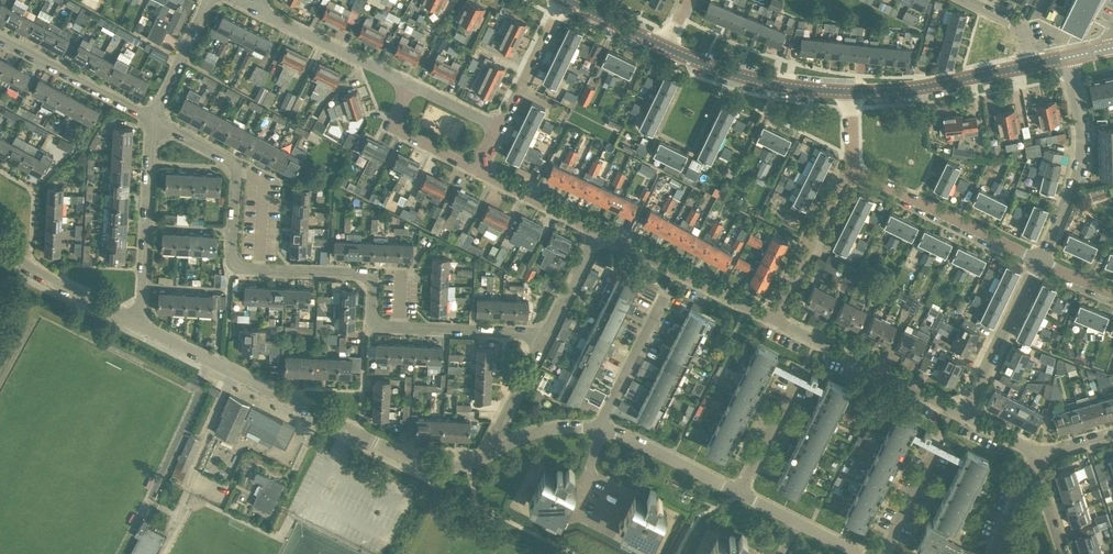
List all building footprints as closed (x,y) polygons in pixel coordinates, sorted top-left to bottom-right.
[(65,5),(72,8),(74,6),(72,5),(73,2),(69,0),(68,0),(65,5)] [(168,28),(177,33),(188,11),(188,12),(188,11),(194,1),(192,0),(165,0),(164,1),(162,5),(158,14),(147,37),(160,44),(168,28)] [(338,9),(334,7),(336,3),(330,0),(329,0),(327,4),(328,4),(326,6),(320,19),(331,24),(338,9)] [(365,0),(355,0),(351,8),(359,11),(365,0)] [(387,0),(381,0),(378,6),(383,9),(387,0)] [(383,9),(389,11),(391,12),(393,7),(391,6),(394,1),(392,0),(387,0),(383,9)] [(429,6),(438,10),(439,7),(441,8),(445,0),(432,0),(429,6)] [(475,4),(467,0),(466,0),(463,6),(462,6),(457,16),(459,16),(457,19),(466,24),(475,4)] [(767,6),(779,11),(783,0),(782,0),(769,0),(767,6)] [(909,3),(922,9),(929,13),(931,3),(926,0),(911,0),(909,3)] [(933,7),(941,9),(943,1),(938,0),(935,0),(933,7)] [(1044,15),(1076,30),(1086,21),(1096,0),(1052,0),(1044,15)] [(716,20),(722,6),(709,1),(703,15),(716,20)] [(11,9),(0,2),(0,20),(4,22),(11,9)] [(15,2),(11,9),(4,22),(15,28),(23,15),(26,8),(15,2)] [(82,7),(73,2),(72,5),(74,6),(72,8),(80,12),(75,21),(83,25),(91,11),(83,7),(82,7)] [(158,14),(162,5),(157,3),(152,12),(158,14)] [(889,13),(893,6),(887,3),(883,11),(889,13)] [(484,9),(475,4),(466,24),(475,28),(476,25),(478,26),(483,16),(481,15),(484,9)] [(763,14),(765,6),(760,4),(757,11),(763,14)] [(309,10),(315,14),(318,8),(312,5),(309,10)] [(722,6),(716,20),(729,25),(734,11),(722,6)] [(771,8),(765,6),(763,14),(768,16),(771,8)] [(898,8),(893,6),(889,13),(894,16),(898,8)] [(338,9),(331,24),(342,29),(348,16),(348,15),(348,14),(349,14),(351,10),(344,7),(342,11),(338,9)] [(382,12),(381,12),(378,18),(384,21),(389,11),(383,9),(382,12)] [(900,19),(914,26),(918,16),(905,10),(900,19)] [(948,24),(962,28),(966,14),(952,10),(948,24)] [(734,11),(729,25),(741,30),(747,17),(734,11)] [(422,22),(425,16),(419,13),(416,19),(409,16),(407,20),(420,26),(422,22)] [(23,15),(15,28),(27,34),(34,21),(23,15)] [(37,15),(34,21),(27,34),(38,40),(45,27),(49,21),(37,15)] [(106,20),(100,16),(97,22),(104,26),(105,24),(104,23),(105,20),(106,20)] [(792,26),(795,18),(789,16),(786,23),(792,26)] [(229,35),(235,23),(223,17),(217,29),(229,35)] [(367,42),(374,27),(370,25),(373,20),(366,17),(364,21),(363,23),(362,23),(356,36),(367,42)] [(501,25),(521,34),(526,24),(512,17),(510,22),(504,19),(501,25)] [(747,17),(741,30),(754,36),(759,22),(747,17)] [(759,22),(754,36),(766,41),(772,27),(775,20),(766,17),(763,23),(759,22)] [(805,28),(805,20),(798,19),(797,28),(805,28)] [(113,23),(106,20),(105,20),(104,23),(105,24),(104,26),(109,29),(113,23)] [(247,28),(235,23),(229,35),(241,41),(247,28)] [(378,29),(374,27),(367,42),(378,47),(384,33),(384,31),(385,32),(387,28),(381,24),(378,29)] [(948,24),(944,36),(959,40),(962,28),(948,24)] [(521,34),(501,25),(498,31),(504,34),(502,37),(516,44),(521,34)] [(926,31),(934,33),(936,27),(928,25),(926,31)] [(418,30),(415,36),(420,38),(425,29),(420,26),(418,30)] [(569,26),(562,39),(575,46),(580,48),(588,52),(589,53),(595,56),(597,57),(602,46),(594,42),(592,47),(578,40),(582,32),(569,26)] [(57,33),(45,27),(38,40),(50,46),(57,33)] [(60,27),(57,33),(50,46),(61,52),(72,33),(60,27)] [(784,32),(772,27),(766,41),(779,46),(784,32)] [(259,34),(247,28),(241,41),(246,43),(243,48),(251,52),(253,47),(259,34)] [(127,36),(128,33),(123,30),(120,35),(127,39),(129,37),(127,36)] [(492,33),(486,30),(481,41),(487,43),(492,33)] [(456,43),(461,33),(456,31),(453,36),(451,35),(449,40),(456,43)] [(934,33),(926,31),(925,37),(932,39),(934,33)] [(135,37),(128,33),(127,36),(129,37),(127,39),(132,42),(135,37)] [(461,33),(456,43),(461,46),(467,36),(461,33)] [(272,40),(259,34),(253,47),(266,53),(272,40)] [(404,59),(411,45),(407,43),(409,38),(402,35),(400,39),(399,41),(393,54),(404,59)] [(83,64),(91,50),(90,50),(96,39),(91,36),(88,41),(82,38),(79,45),(79,44),(72,58),(83,64)] [(959,40),(944,36),(941,49),(955,53),(959,40)] [(440,37),(434,49),(441,53),(447,41),(440,37)] [(500,43),(499,42),(494,40),(491,46),(497,49),(497,48),(511,55),(516,44),(502,37),(500,43)] [(813,54),(815,39),(801,37),(800,52),(813,54)] [(562,39),(556,53),(568,59),(575,46),(562,39)] [(815,39),(813,54),(827,55),(828,40),(815,39)] [(828,40),(827,55),(840,57),(842,42),(828,40)] [(219,55),(225,42),(222,41),(216,53),(219,55)] [(228,44),(225,42),(219,55),(222,57),(228,44)] [(415,47),(411,45),(404,59),(414,64),(421,49),(422,50),(424,46),(417,42),(415,47)] [(855,43),(842,42),(840,57),(854,58),(855,43)] [(144,48),(150,52),(153,46),(147,43),(144,48)] [(855,43),(854,58),(867,59),(869,45),(855,43)] [(882,46),(869,45),(867,59),(880,61),(882,46)] [(169,55),(153,46),(150,52),(149,54),(164,63),(169,55)] [(882,46),(880,61),(894,62),(895,48),(882,46)] [(284,64),(279,74),(280,74),(275,83),(280,85),(281,85),(297,52),(286,47),(279,62),(284,64)] [(459,50),(454,48),(451,54),(456,56),(459,50)] [(588,52),(580,48),(578,52),(586,57),(588,52)] [(895,48),(894,62),(908,64),(909,49),(895,48)] [(615,69),(621,56),(608,49),(601,62),(615,69)] [(955,53),(941,49),(937,63),(951,67),(955,53)] [(91,50),(83,64),(95,70),(102,56),(91,50)] [(308,58),(297,52),(281,85),(285,87),(295,69),(301,72),(308,58)] [(440,77),(447,62),(443,60),(445,56),(438,52),(436,56),(437,56),(436,59),(435,58),(429,71),(440,77)] [(243,67),(249,54),(246,53),(240,65),(243,67)] [(568,59),(556,53),(549,66),(562,72),(568,59)] [(593,61),(595,56),(589,53),(586,58),(593,61)] [(920,53),(918,61),(926,63),(928,56),(920,53)] [(249,54),(243,67),(246,68),(246,69),(253,56),(249,54)] [(113,62),(102,56),(95,70),(106,76),(113,62)] [(621,56),(615,69),(629,76),(635,63),(621,56)] [(472,57),(470,63),(476,66),(478,60),(472,57)] [(484,57),(480,68),(501,77),(505,68),(490,61),(491,60),(484,57)] [(215,63),(205,58),(201,67),(211,72),(215,63)] [(447,62),(440,77),(451,82),(458,69),(457,69),(458,67),(460,63),(453,60),(451,64),(447,62)] [(6,61),(0,71),(0,76),(10,81),(17,67),(6,61)] [(125,69),(113,62),(106,76),(117,82),(125,69)] [(268,70),(267,70),(256,64),(248,80),(260,85),(268,70)] [(315,100),(330,69),(319,64),(312,79),(317,82),(309,97),(315,100)] [(578,70),(587,74),(590,70),(582,66),(580,65),(578,70)] [(562,72),(549,66),(542,80),(555,86),(562,72)] [(17,67),(10,81),(11,81),(8,87),(12,89),(24,95),(31,82),(26,79),(29,74),(17,67)] [(501,77),(480,68),(478,71),(477,71),(474,77),(495,88),(501,77)] [(136,75),(125,69),(117,82),(129,88),(136,75)] [(341,74),(330,69),(315,100),(321,103),(328,87),(333,90),(341,74)] [(567,75),(575,79),(577,75),(569,71),(567,75)] [(469,76),(462,72),(457,83),(464,86),(469,76)] [(609,83),(613,75),(608,72),(604,81),(609,83)] [(665,73),(658,86),(672,93),(678,79),(665,73)] [(148,81),(136,75),(129,88),(140,95),(148,81)] [(575,79),(567,75),(565,80),(573,84),(575,79)] [(613,75),(609,83),(614,85),(617,77),(613,75)] [(645,80),(653,84),(655,79),(648,75),(645,80)] [(495,88),(474,77),(471,84),(477,87),(475,91),(490,99),(495,88)] [(1101,80),(1106,102),(1112,101),(1112,79),(1112,77),(1101,80)] [(44,99),(51,85),(39,79),(32,92),(44,99)] [(653,84),(645,80),(643,85),(651,88),(653,84)] [(1106,102),(1101,80),(1089,82),(1094,105),(1106,102)] [(595,89),(586,84),(578,101),(587,105),(595,89)] [(51,85),(44,99),(41,105),(52,111),(56,105),(63,91),(51,85)] [(276,93),(266,88),(261,85),(254,99),(262,102),(269,106),(276,93)] [(672,93),(658,86),(652,100),(665,106),(672,93)] [(234,94),(235,92),(227,87),(225,93),(231,96),(232,93),(234,94)] [(189,120),(198,104),(197,104),(202,95),(190,89),(177,114),(189,120)] [(329,112),(361,102),(357,90),(341,95),(343,101),(333,104),(333,105),(327,107),(329,112)] [(564,95),(575,99),(577,94),(566,90),(564,95)] [(63,91),(56,105),(68,112),(75,98),(63,91)] [(297,95),(296,94),(288,91),(281,105),(289,109),(297,95)] [(6,105),(8,100),(3,97),(2,100),(0,99),(0,102),(6,105)] [(75,98),(68,112),(80,118),(87,104),(75,98)] [(254,109),(257,103),(251,100),(248,105),(254,109)] [(652,100),(645,113),(659,120),(665,106),(652,100)] [(532,101),(525,115),(538,121),(545,108),(532,101)] [(723,101),(717,115),(730,121),(736,107),(723,101)] [(1045,103),(1049,125),(1059,123),(1058,120),(1060,119),(1058,108),(1056,108),(1054,101),(1045,103)] [(364,113),(361,102),(329,112),(331,117),(337,115),(337,116),(347,113),(348,118),(364,113)] [(634,102),(632,107),(640,111),(642,106),(634,102)] [(263,107),(257,103),(254,109),(260,112),(263,107)] [(1049,125),(1045,103),(1035,105),(1036,112),(1034,113),(1037,124),(1039,123),(1040,127),(1049,125)] [(99,111),(87,104),(80,118),(92,124),(99,111)] [(209,110),(198,104),(189,120),(201,126),(209,110)] [(29,115),(31,112),(19,106),(16,111),(26,116),(27,114),(29,115)] [(640,111),(632,107),(630,111),(638,115),(640,111)] [(9,114),(11,111),(6,108),(3,114),(10,117),(11,115),(9,114)] [(209,110),(201,126),(212,133),(221,117),(209,110)] [(1014,110),(1004,112),(1008,134),(1009,134),(1017,132),(1017,129),(1019,128),(1017,117),(1015,117),(1014,110)] [(11,115),(10,117),(11,118),(8,122),(13,124),(15,120),(18,115),(11,111),(9,114),(11,115)] [(563,111),(557,122),(561,125),(568,113),(563,111)] [(42,117),(31,112),(29,115),(27,114),(26,116),(39,123),(42,117)] [(277,121),(280,116),(274,112),(271,118),(277,121)] [(1008,134),(1004,112),(995,113),(996,121),(994,121),(996,132),(998,132),(999,136),(1000,140),(1009,138),(1009,134),(1008,134)] [(302,124),(300,127),(304,129),(309,132),(311,129),(312,130),(318,118),(309,113),(303,125),(302,124)] [(659,120),(645,113),(639,127),(652,133),(659,120)] [(538,121),(525,115),(519,128),(532,135),(538,121)] [(730,121),(717,115),(710,128),(723,134),(730,121)] [(944,128),(940,128),(941,135),(945,135),(946,135),(947,139),(955,138),(960,138),(958,142),(957,147),(957,148),(963,149),(964,143),(964,142),(963,136),(962,131),(961,119),(961,115),(943,117),(944,128)] [(280,116),(277,121),(289,127),(292,122),(280,116)] [(232,123),(221,117),(212,133),(224,139),(232,123)] [(975,117),(961,119),(962,131),(963,136),(977,134),(975,117)] [(749,118),(744,128),(751,131),(756,122),(749,118)] [(735,124),(743,128),(746,123),(737,119),(735,124)] [(543,125),(551,129),(554,124),(545,120),(543,125)] [(53,127),(54,125),(47,121),(45,126),(50,129),(51,126),(53,127)] [(37,125),(32,122),(29,127),(35,131),(37,128),(36,127),(37,125)] [(300,127),(292,122),(289,127),(300,133),(301,131),(303,132),(304,129),(300,127)] [(232,123),(224,139),(235,145),(244,129),(232,123)] [(743,128),(735,124),(733,128),(741,132),(743,128)] [(60,127),(54,125),(53,127),(51,126),(50,129),(57,133),(60,127)] [(551,129),(543,125),(541,129),(549,133),(551,129)] [(770,144),(776,132),(763,125),(757,137),(770,144)] [(1028,126),(1027,126),(1022,127),(1025,145),(1031,144),(1028,126)] [(1112,140),(1112,127),(1098,128),(1099,140),(1112,140)] [(114,128),(114,141),(132,142),(133,129),(114,128)] [(532,135),(519,128),(512,142),(525,148),(532,135)] [(723,134),(710,128),(704,142),(717,148),(723,134)] [(65,129),(62,135),(69,139),(72,133),(65,129)] [(244,129),(235,145),(247,151),(256,135),(244,129)] [(309,132),(304,129),(303,132),(301,131),(300,133),(307,137),(309,132)] [(776,132),(770,144),(784,151),(790,139),(776,132)] [(1051,135),(1052,141),(1058,140),(1066,139),(1065,132),(1051,135)] [(341,145),(349,149),(354,139),(346,134),(341,145)] [(256,135),(247,151),(259,157),(267,141),(256,135)] [(1,136),(0,137),(0,154),(5,156),(12,142),(1,136)] [(12,142),(5,156),(16,162),(27,142),(16,136),(13,143),(12,142)] [(363,171),(377,142),(367,137),(359,152),(369,157),(362,171),(363,171)] [(574,159),(583,140),(579,138),(574,150),(570,148),(568,153),(571,155),(570,157),(574,159)] [(99,140),(93,139),(89,146),(94,148),(99,140)] [(799,148),(802,143),(795,139),(790,149),(797,153),(799,148)] [(1099,140),(1099,152),(1112,152),(1112,140),(1099,140)] [(67,141),(63,149),(71,153),(75,144),(67,141)] [(132,142),(114,141),(113,154),(131,155),(132,142)] [(279,147),(267,141),(259,157),(270,164),(279,147)] [(666,160),(673,147),(659,141),(653,153),(666,160)] [(27,142),(16,162),(28,168),(35,154),(36,155),(39,148),(39,149),(40,148),(27,142)] [(388,148),(377,142),(363,171),(371,175),(376,164),(373,162),(375,159),(381,163),(388,148)] [(522,155),(535,161),(539,155),(529,150),(525,148),(512,142),(505,156),(518,162),(522,155)] [(635,151),(645,155),(650,146),(645,144),(640,142),(635,151)] [(717,148),(704,142),(697,155),(710,162),(717,148)] [(810,154),(813,148),(802,143),(799,148),(810,154)] [(1041,154),(1040,151),(1039,144),(1025,146),(1027,157),(1041,154)] [(532,145),(529,150),(539,155),(541,150),(532,145)] [(990,146),(992,159),(999,158),(999,157),(1003,156),(1003,150),(998,151),(998,145),(990,146)] [(722,151),(730,155),(732,150),(724,146),(722,151)] [(290,154),(279,147),(270,164),(282,170),(290,154)] [(673,147),(666,160),(663,168),(677,175),(680,167),(686,154),(673,147)] [(764,158),(768,150),(763,147),(760,156),(764,158)] [(957,148),(953,147),(952,156),(961,157),(970,159),(971,151),(967,150),(963,149),(957,148)] [(53,155),(40,148),(39,149),(39,148),(36,155),(35,154),(28,168),(40,175),(43,167),(46,169),(53,155)] [(799,148),(797,153),(800,155),(808,159),(810,154),(799,148)] [(1056,177),(1060,162),(1063,153),(1044,148),(1041,158),(1046,160),(1043,174),(1056,177)] [(820,149),(814,162),(826,168),(832,154),(820,149)] [(768,150),(764,158),(769,160),(773,152),(768,150)] [(730,155),(722,151),(720,155),(728,159),(730,155)] [(1099,152),(1100,164),(1112,164),(1112,152),(1099,152)] [(398,179),(408,158),(398,153),(390,167),(396,170),(392,176),(398,179)] [(553,163),(546,176),(546,177),(558,183),(568,162),(572,164),(574,159),(570,157),(571,155),(568,153),(564,161),(566,161),(563,167),(553,163)] [(131,155),(113,154),(112,167),(130,169),(131,155)] [(302,160),(290,154),(282,170),(294,176),(302,160)] [(540,170),(546,158),(539,155),(535,161),(533,166),(540,170)] [(808,159),(800,155),(797,159),(806,164),(808,159)] [(397,180),(393,188),(399,191),(403,183),(404,183),(408,176),(412,178),(419,164),(408,158),(398,179),(397,180)] [(692,158),(684,174),(695,179),(699,170),(698,170),(702,163),(692,158)] [(594,159),(591,165),(595,166),(594,168),(598,170),(601,163),(602,163),(598,161),(594,159)] [(940,174),(953,180),(959,167),(947,160),(940,174)] [(756,175),(764,179),(771,165),(763,161),(756,175)] [(571,171),(574,165),(572,164),(568,162),(558,183),(570,189),(577,174),(571,171)] [(642,162),(638,170),(650,176),(654,169),(642,162)] [(826,168),(814,162),(807,175),(819,181),(826,168)] [(303,175),(310,175),(313,168),(306,164),(303,175)] [(1100,164),(1100,176),(1112,176),(1112,164),(1100,164)] [(585,171),(583,177),(577,174),(570,189),(582,194),(589,180),(592,174),(595,175),(598,170),(594,168),(595,166),(591,165),(588,172),(585,171)] [(112,167),(111,180),(130,182),(130,169),(112,167)] [(180,173),(176,173),(176,171),(168,170),(168,172),(166,172),(165,191),(179,192),(180,173)] [(622,181),(625,174),(618,170),(615,176),(619,178),(618,179),(622,181)] [(180,172),(180,173),(179,192),(192,192),(193,174),(190,173),(190,172),(181,171),(180,172)] [(193,173),(193,174),(192,192),(206,193),(207,174),(202,174),(202,172),(194,172),(194,173),(193,173)] [(207,174),(206,193),(220,194),(221,175),(216,175),(216,173),(207,172),(207,174)] [(430,194),(437,179),(427,174),(415,197),(423,201),(427,192),(430,194)] [(953,180),(940,174),(933,187),(946,193),(953,180)] [(1056,177),(1043,174),(1039,188),(1053,192),(1056,177)] [(339,183),(344,186),(348,177),(343,175),(339,183)] [(807,175),(801,189),(813,195),(819,181),(807,175)] [(615,176),(612,183),(619,187),(622,181),(618,179),(619,178),(615,176)] [(789,177),(786,181),(794,186),(797,181),(789,177)] [(671,178),(668,184),(676,188),(679,183),(671,178)] [(794,186),(786,181),(780,178),(778,182),(784,186),(792,190),(791,191),(798,195),(794,202),(806,208),(813,195),(801,189),(794,186)] [(960,178),(958,183),(966,187),(968,182),(960,178)] [(437,179),(430,194),(432,195),(430,200),(437,204),(447,184),(437,179)] [(130,182),(111,180),(110,194),(129,195),(130,182)] [(589,180),(582,194),(594,200),(601,185),(589,180)] [(994,190),(998,182),(994,180),(990,188),(994,190)] [(353,191),(356,185),(349,182),(346,188),(353,191)] [(998,182),(994,190),(999,193),(1003,184),(998,182)] [(966,187),(958,183),(956,187),(964,191),(966,187)] [(356,185),(353,191),(359,194),(362,188),(356,185)] [(613,191),(601,185),(594,200),(606,206),(613,191)] [(78,195),(63,194),(63,188),(48,187),(47,200),(63,201),(78,202),(78,203),(80,203),(80,201),(83,201),(83,195),(84,189),(77,189),(77,195),(78,195)] [(386,203),(392,190),(385,187),(379,199),(386,203)] [(645,199),(650,190),(643,187),(638,195),(645,199)] [(1026,198),(1029,192),(1016,187),(1014,192),(1026,198)] [(294,201),(309,202),(310,189),(295,188),(294,201)] [(671,206),(680,190),(676,188),(671,197),(668,195),(665,201),(669,203),(668,204),(671,206)] [(457,216),(468,194),(457,189),(450,204),(454,206),(450,213),(457,216)] [(986,209),(992,196),(978,189),(973,202),(986,209)] [(613,191),(606,206),(618,211),(625,196),(613,191)] [(853,207),(865,213),(869,207),(872,200),(860,193),(853,207)] [(110,194),(109,207),(128,208),(129,195),(110,194)] [(407,197),(401,194),(398,201),(404,204),(407,197)] [(479,199),(468,194),(457,216),(463,219),(466,212),(471,215),(479,199)] [(637,202),(625,196),(618,211),(630,217),(637,202)] [(992,196),(986,209),(999,215),(1006,203),(992,196)] [(47,200),(47,214),(62,214),(63,201),(47,200)] [(309,202),(294,201),(293,214),(309,215),(309,202)] [(661,208),(668,212),(671,206),(668,204),(669,203),(665,201),(661,208)] [(1086,234),(1093,218),(1075,202),(1072,209),(1080,216),(1080,215),(1082,217),(1083,215),(1084,216),(1087,218),(1084,223),(1080,232),(1086,234)] [(1034,203),(1028,217),(1041,222),(1046,208),(1034,203)] [(440,207),(433,204),(428,213),(435,217),(440,207)] [(487,235),(499,210),(489,204),(477,228),(484,232),(483,234),(487,235)] [(418,210),(411,206),(406,215),(413,218),(418,210)] [(1016,206),(1014,211),(1022,214),(1024,209),(1016,206)] [(109,207),(108,220),(127,221),(128,208),(109,207)] [(853,207),(846,220),(859,227),(862,219),(868,222),(868,220),(877,224),(879,220),(870,216),(865,213),(853,207)] [(698,212),(691,208),(688,213),(692,215),(691,217),(695,219),(698,212)] [(654,229),(662,215),(650,209),(642,223),(654,229)] [(499,210),(487,235),(494,239),(497,234),(499,229),(502,230),(510,215),(499,210)] [(1022,214),(1014,211),(1012,216),(1019,219),(1022,214)] [(870,216),(879,220),(881,216),(872,212),(870,216)] [(685,228),(688,222),(692,224),(695,219),(691,217),(692,215),(688,213),(684,220),(681,219),(678,224),(673,222),(666,236),(677,242),(685,228)] [(898,230),(904,219),(890,213),(885,224),(898,230)] [(47,214),(46,227),(62,227),(67,228),(67,222),(62,222),(62,214),(47,214)] [(293,214),(293,228),(308,228),(309,215),(293,214)] [(438,214),(430,230),(438,234),(446,218),(438,214)] [(190,216),(178,215),(178,223),(190,223),(190,216)] [(415,215),(412,221),(418,224),(421,219),(415,215)] [(514,229),(514,230),(510,237),(521,243),(532,220),(521,215),(514,229)] [(673,222),(662,215),(654,229),(666,236),(673,222)] [(1041,222),(1028,217),(1022,230),(1035,236),(1041,222)] [(461,221),(456,218),(452,225),(457,227),(461,221)] [(1098,221),(1093,218),(1086,234),(1089,236),(1093,227),(1095,228),(1098,221)] [(904,219),(898,230),(912,237),(917,226),(904,219)] [(108,220),(108,233),(126,234),(127,221),(108,220)] [(543,226),(532,220),(521,243),(531,248),(543,226)] [(859,227),(846,220),(839,233),(852,240),(859,227)] [(718,232),(722,225),(714,221),(711,226),(715,228),(714,230),(718,232)] [(700,255),(711,235),(715,237),(718,232),(714,230),(715,228),(711,226),(708,233),(700,229),(697,235),(696,234),(689,248),(700,255)] [(46,227),(46,240),(61,241),(62,227),(46,227)] [(1105,243),(1103,248),(1109,251),(1112,240),(1112,228),(1111,227),(1109,232),(1105,243)] [(293,228),(292,241),(307,242),(308,228),(293,228)] [(689,248),(696,234),(685,228),(677,242),(689,248)] [(460,245),(467,233),(460,230),(459,233),(451,229),(446,238),(454,242),(460,245)] [(932,246),(937,236),(924,229),(919,240),(932,246)] [(1105,243),(1109,232),(1103,229),(1098,240),(1105,243)] [(175,252),(176,233),(172,233),(172,231),(163,230),(163,232),(162,251),(175,252)] [(547,268),(563,236),(553,230),(545,245),(551,248),(547,255),(545,254),(540,265),(547,268)] [(176,233),(175,252),(189,253),(190,234),(185,234),(185,232),(177,231),(177,233),(176,233)] [(191,234),(190,234),(189,253),(202,253),(203,235),(200,234),(200,232),(191,232),(191,234)] [(203,235),(202,253),(216,254),(217,236),(212,235),(212,233),(204,232),(204,235),(203,235)] [(1077,252),(1083,239),(1069,232),(1063,246),(1077,252)] [(108,233),(107,246),(125,247),(126,234),(108,233)] [(467,233),(460,245),(473,252),(477,245),(470,242),(473,236),(467,233)] [(852,240),(839,233),(832,247),(845,253),(852,240)] [(752,244),(754,240),(756,241),(758,237),(751,234),(747,241),(752,244)] [(711,235),(700,255),(712,261),(720,247),(715,244),(718,238),(715,237),(711,235)] [(767,247),(781,254),(787,242),(773,235),(767,247)] [(891,245),(895,237),(890,235),(886,243),(891,245)] [(574,241),(563,236),(547,268),(552,271),(561,253),(566,256),(574,241)] [(937,236),(932,246),(946,253),(951,242),(937,236)] [(739,250),(743,241),(736,237),(732,246),(739,250)] [(759,247),(763,240),(758,237),(756,241),(754,240),(752,244),(759,247)] [(899,239),(895,237),(891,245),(895,248),(899,239)] [(857,242),(865,246),(868,242),(860,238),(857,242)] [(1097,245),(1083,239),(1077,252),(1090,258),(1097,245)] [(61,241),(46,240),(45,253),(61,254),(61,241)] [(307,242),(292,241),(291,254),(306,255),(312,255),(312,242),(307,242)] [(348,257),(348,242),(335,241),(335,256),(348,257)] [(720,247),(712,261),(724,268),(732,254),(728,251),(731,245),(723,241),(720,247)] [(361,242),(348,242),(348,257),(361,257),(361,242)] [(374,243),(361,242),(361,257),(374,258),(374,243)] [(865,246),(857,242),(855,247),(854,246),(850,253),(849,253),(845,260),(856,265),(860,258),(863,251),(865,246)] [(387,243),(374,243),(374,258),(386,258),(387,243)] [(387,243),(386,258),(399,259),(400,244),(387,243)] [(400,244),(399,259),(412,259),(413,244),(400,244)] [(483,249),(477,245),(473,252),(480,255),(483,249)] [(487,256),(493,259),(499,248),(493,245),(487,256)] [(125,247),(107,246),(106,259),(124,261),(125,247)] [(507,249),(501,246),(493,261),(500,264),(507,249)] [(966,263),(971,252),(958,246),(953,256),(966,263)] [(767,247),(761,259),(775,266),(781,254),(767,247)] [(87,252),(83,252),(83,258),(83,264),(89,264),(92,265),(92,259),(90,258),(90,251),(87,250),(87,252)] [(1105,263),(1112,266),(1112,252),(1110,251),(1105,263)] [(924,263),(928,254),(923,252),(919,260),(924,263)] [(984,259),(971,252),(966,263),(979,269),(984,259)] [(933,257),(928,254),(924,263),(929,265),(933,257)] [(607,259),(598,255),(594,263),(603,267),(607,259)] [(829,255),(826,261),(838,267),(841,261),(829,255)] [(433,271),(448,272),(449,258),(434,258),(433,271)] [(735,265),(740,267),(742,264),(744,265),(745,261),(739,258),(735,265)] [(775,266),(761,259),(755,270),(769,278),(775,266)] [(740,267),(747,271),(751,264),(745,261),(744,265),(742,264),(740,267)] [(838,267),(826,261),(823,267),(835,273),(838,267)] [(528,266),(520,262),(515,273),(522,276),(528,266)] [(990,263),(986,272),(994,275),(998,266),(990,263)] [(1006,264),(999,278),(1012,284),(1019,270),(1006,264)] [(848,281),(855,268),(848,265),(842,277),(848,281)] [(531,280),(536,270),(528,266),(523,276),(531,280)] [(855,268),(848,281),(855,284),(861,271),(855,268)] [(958,279),(962,270),(958,268),(954,276),(958,279)] [(769,278),(755,270),(749,283),(763,290),(769,278)] [(967,273),(962,270),(958,279),(963,281),(967,273)] [(433,271),(432,284),(448,285),(448,272),(433,271)] [(994,275),(986,272),(984,276),(991,280),(994,275)] [(589,273),(585,281),(592,285),(596,277),(589,273)] [(613,285),(633,295),(636,289),(642,292),(641,294),(653,300),(656,293),(619,274),(613,285)] [(554,285),(543,278),(539,285),(551,291),(554,285)] [(1012,284),(999,278),(993,292),(1006,298),(1012,284)] [(332,288),(340,289),(340,280),(333,279),(332,288)] [(878,296),(885,283),(879,280),(872,292),(878,296)] [(813,314),(828,285),(821,282),(818,287),(814,285),(805,302),(813,306),(810,312),(813,314)] [(1043,282),(1036,296),(1048,302),(1055,288),(1043,282)] [(885,283),(878,296),(885,299),(891,286),(885,283)] [(448,285),(432,284),(432,298),(447,298),(448,285)] [(613,285),(608,296),(634,309),(636,304),(630,301),(633,295),(613,285)] [(834,288),(828,285),(813,314),(817,315),(820,309),(827,313),(836,296),(831,294),(834,288)] [(257,287),(245,287),(244,302),(256,302),(257,287)] [(270,303),(270,288),(257,287),(256,302),(270,303)] [(283,303),(284,288),(270,288),(270,303),(283,303)] [(296,304),(297,289),(284,288),(283,303),(296,304)] [(310,305),(311,289),(297,289),(296,304),(310,305)] [(173,292),(169,292),(169,290),(160,290),(160,292),(159,292),(158,310),(172,311),(173,292)] [(340,304),(355,304),(355,303),(357,303),(358,295),(355,295),(355,291),(340,290),(340,304)] [(173,291),(173,292),(172,311),(185,312),(187,293),(182,293),(182,291),(173,291)] [(187,291),(187,293),(185,312),(199,313),(200,294),(195,294),(195,292),(187,291)] [(200,294),(199,313),(213,314),(213,313),(213,308),(221,308),(222,295),(222,294),(213,293),(213,295),(208,294),(208,293),(201,292),(201,294),(200,294)] [(1006,298),(993,292),(987,305),(999,311),(1006,298)] [(634,309),(608,296),(604,294),(599,304),(603,306),(622,316),(625,310),(631,314),(634,309)] [(972,299),(981,303),(983,298),(975,294),(972,299)] [(908,311),(915,298),(909,295),(902,308),(908,311)] [(851,296),(848,302),(844,300),(835,317),(843,321),(840,328),(843,329),(858,299),(851,296)] [(1036,296),(1030,309),(1042,315),(1048,302),(1036,296)] [(1053,305),(1062,309),(1067,311),(1070,303),(1057,296),(1053,305)] [(447,298),(432,298),(431,311),(446,312),(447,298)] [(489,314),(490,299),(477,298),(477,314),(489,314)] [(915,298),(908,311),(915,314),(922,302),(915,298)] [(967,301),(961,298),(955,310),(962,313),(967,301)] [(490,299),(489,314),(502,315),(503,300),(490,299)] [(864,303),(858,299),(843,329),(846,331),(850,325),(857,329),(866,311),(861,309),(864,303)] [(981,303),(972,299),(970,303),(979,308),(981,303)] [(515,316),(516,300),(503,300),(502,315),(515,316)] [(527,316),(528,301),(516,300),(515,316),(527,316)] [(334,316),(339,316),(354,317),(355,304),(340,304),(335,303),(334,316)] [(701,313),(704,308),(693,303),(690,307),(701,313)] [(1088,322),(1094,309),(1080,303),(1075,316),(1083,319),(1080,326),(1081,326),(1077,334),(1079,335),(1076,341),(1080,343),(1082,336),(1086,328),(1088,322)] [(999,311),(987,305),(980,319),(993,325),(999,311)] [(1062,309),(1053,305),(1051,309),(1060,313),(1062,309)] [(603,306),(597,317),(623,330),(626,325),(619,322),(622,316),(603,306)] [(684,321),(703,331),(709,320),(683,307),(680,312),(687,315),(684,321)] [(1042,315),(1030,309),(1023,322),(1035,328),(1042,315)] [(1107,315),(1094,309),(1088,322),(1102,327),(1107,315)] [(943,321),(942,321),(945,314),(939,311),(936,318),(937,318),(931,329),(937,332),(939,327),(943,321)] [(354,317),(339,316),(339,330),(354,330),(354,317)] [(873,344),(885,321),(874,316),(865,332),(873,336),(870,343),(873,344)] [(597,317),(592,328),(612,338),(614,332),(621,335),(623,330),(597,317)] [(943,321),(939,327),(973,344),(979,332),(974,330),(976,325),(965,319),(959,329),(943,321)] [(675,323),(672,328),(698,341),(703,331),(684,321),(681,326),(675,323)] [(885,321),(873,344),(877,346),(880,340),(888,344),(896,327),(885,321)] [(1035,328),(1023,322),(1017,336),(1029,342),(1035,328)] [(904,359),(918,330),(908,326),(907,325),(904,331),(896,348),(903,351),(900,358),(904,359)] [(562,326),(558,332),(567,336),(570,330),(562,326)] [(672,328),(670,327),(667,332),(672,334),(671,336),(675,338),(673,342),(693,352),(698,341),(672,328)] [(939,327),(937,332),(953,340),(950,346),(968,355),(973,344),(939,327)] [(1043,327),(1040,331),(1049,335),(1051,331),(1043,327)] [(243,328),(242,340),(266,341),(266,340),(258,340),(258,330),(258,329),(243,328)] [(612,338),(592,328),(587,339),(612,351),(615,346),(609,343),(612,338)] [(1086,328),(1082,336),(1087,338),(1091,330),(1086,328)] [(918,330),(904,359),(907,361),(910,355),(918,359),(926,342),(921,339),(924,333),(918,330)] [(1049,335),(1040,331),(1038,336),(1046,340),(1049,335)] [(576,343),(582,346),(586,337),(580,334),(576,343)] [(555,339),(551,347),(557,350),(561,342),(555,339)] [(587,339),(581,349),(601,359),(604,353),(610,356),(612,351),(587,339)] [(266,341),(242,340),(242,342),(239,342),(239,349),(242,349),(242,352),(257,353),(257,352),(257,349),(265,349),(265,347),(266,341)] [(693,352),(673,342),(670,348),(664,344),(662,349),(687,362),(693,352)] [(375,358),(378,358),(378,364),(386,365),(387,359),(388,359),(389,344),(376,343),(375,358)] [(388,359),(402,360),(403,345),(389,344),(388,359)] [(744,420),(750,409),(754,411),(758,402),(754,400),(760,389),(764,391),(768,382),(764,380),(767,375),(772,365),(776,356),(777,354),(758,344),(706,448),(725,458),(730,449),(734,451),(738,442),(734,440),(740,429),(744,431),(746,427),(748,422),(744,420)] [(1012,344),(1006,356),(1024,365),(1030,353),(1012,344)] [(416,345),(403,345),(402,360),(415,360),(416,345)] [(429,346),(416,345),(415,360),(428,361),(429,346)] [(429,346),(428,361),(442,362),(443,347),(429,346)] [(1072,346),(1064,348),(1067,357),(1074,355),(1072,346)] [(273,347),(270,347),(270,359),(279,359),(279,348),(273,347)] [(557,350),(551,347),(547,356),(552,358),(557,350)] [(477,348),(476,361),(492,362),(493,349),(477,348)] [(601,359),(581,349),(576,360),(602,373),(604,368),(598,365),(601,359)] [(687,362),(662,349),(659,354),(665,357),(663,363),(682,373),(687,375),(692,365),(687,362)] [(938,357),(936,362),(959,373),(964,362),(947,353),(947,354),(943,352),(941,353),(939,357),(938,357)] [(1055,358),(1041,352),(1038,360),(1052,365),(1055,358)] [(299,374),(300,356),(286,355),(285,374),(299,374)] [(300,356),(299,374),(312,375),(313,357),(300,356)] [(1024,365),(1006,356),(1000,368),(1018,377),(1024,365)] [(313,357),(312,375),(325,376),(326,357),(313,357)] [(326,357),(325,376),(338,376),(339,358),(326,357)] [(931,359),(926,357),(923,362),(939,370),(936,376),(953,384),(959,373),(936,362),(931,359)] [(339,358),(338,376),(352,377),(352,370),(352,358),(339,358)] [(352,358),(352,370),(360,371),(361,359),(352,358)] [(1066,368),(1064,361),(1058,358),(1056,367),(1066,368)] [(576,360),(571,370),(590,380),(593,374),(602,379),(604,374),(602,373),(576,360)] [(476,361),(476,374),(492,374),(492,362),(476,361)] [(1064,361),(1066,368),(1067,371),(1069,375),(1077,373),(1075,368),(1075,369),(1074,365),(1064,361)] [(663,363),(660,369),(653,366),(651,371),(677,383),(682,373),(663,363)] [(1096,377),(1095,372),(1086,369),(1089,379),(1096,377)] [(590,380),(571,370),(566,381),(603,399),(606,393),(594,387),(594,389),(587,386),(590,380)] [(677,383),(651,371),(648,376),(655,379),(652,384),(671,394),(677,383)] [(1043,380),(1050,379),(1051,373),(1041,371),(1039,376),(1043,377),(1043,380)] [(1104,375),(1095,372),(1096,377),(1098,383),(1106,380),(1104,375)] [(445,374),(438,373),(437,385),(442,385),(445,386),(445,374)] [(476,374),(476,386),(491,387),(492,374),(476,374)] [(1011,386),(1014,381),(1002,375),(999,380),(1011,386)] [(374,393),(389,393),(390,381),(375,380),(374,393)] [(818,400),(815,406),(811,404),(807,412),(811,414),(808,420),(805,426),(801,424),(797,432),(801,434),(795,446),(791,444),(789,448),(787,452),(791,454),(785,466),(781,464),(779,468),(777,472),(781,474),(776,484),(795,493),(848,389),(828,380),(827,382),(825,386),(818,400)] [(1014,381),(1011,386),(1018,390),(1023,380),(1014,381)] [(603,399),(566,381),(557,397),(579,401),(582,395),(589,399),(588,400),(599,406),(603,399)] [(1043,383),(1033,382),(1028,382),(1026,386),(1038,392),(1043,383)] [(1049,398),(1052,384),(1045,383),(1043,397),(1049,398)] [(640,392),(666,405),(671,394),(652,384),(649,390),(643,387),(640,392)] [(1052,384),(1049,398),(1062,401),(1058,385),(1052,384)] [(207,392),(217,396),(220,390),(210,386),(207,392)] [(491,387),(476,386),(475,399),(491,400),(491,387)] [(998,413),(1007,394),(1006,395),(995,389),(996,389),(995,388),(986,407),(987,406),(998,412),(997,413),(998,413)] [(1108,418),(1102,398),(1102,399),(1097,400),(1096,394),(1094,394),(1093,389),(1087,391),(1089,396),(1090,402),(1096,421),(1108,417),(1108,418)] [(1107,393),(1108,397),(1103,398),(1102,398),(1108,418),(1108,417),(1112,416),(1112,391),(1107,393)] [(666,405),(640,392),(638,397),(644,400),(641,405),(661,415),(666,405)] [(374,393),(373,405),(389,406),(389,393),(374,393)] [(1007,394),(998,413),(998,412),(1009,418),(1009,419),(1019,400),(1018,400),(1018,401),(1007,395),(1007,394)] [(295,427),(250,405),(229,395),(219,415),(221,416),(213,433),(234,443),(239,432),(245,435),(248,430),(261,437),(259,442),(271,448),(273,443),(285,449),(295,427)] [(1090,402),(1089,396),(1075,399),(1077,406),(1078,406),(1083,425),(1083,424),(1095,421),(1096,421),(1090,402)] [(1077,406),(1075,399),(1063,403),(1064,406),(1065,409),(1070,429),(1071,429),(1071,428),(1083,425),(1078,406),(1077,406)] [(1019,400),(1009,419),(1010,419),(1010,418),(1021,424),(1030,406),(1030,407),(1019,401),(1019,400)] [(661,415),(641,405),(638,411),(632,408),(633,407),(621,401),(618,407),(655,426),(661,415)] [(373,405),(373,417),(388,418),(389,406),(373,405)] [(1031,406),(1030,406),(1021,424),(1021,425),(1022,424),(1033,430),(1032,430),(1033,431),(1042,412),(1030,407),(1031,406)] [(1065,409),(1064,406),(1051,409),(1052,413),(1058,432),(1070,428),(1070,429),(1065,409)] [(907,452),(903,450),(906,445),(906,444),(911,434),(915,426),(916,424),(897,414),(844,518),(864,528),(868,519),(873,521),(877,512),(873,510),(879,499),(883,501),(887,492),(883,490),(889,478),(893,481),(897,472),(893,470),(899,458),(903,460),(907,452)] [(416,436),(429,437),(430,418),(417,418),(416,436)] [(443,419),(430,418),(429,437),(442,438),(443,419)] [(443,419),(442,438),(456,438),(457,420),(443,419)] [(457,420),(456,438),(469,439),(470,421),(457,420)] [(926,431),(923,436),(919,434),(917,438),(922,440),(920,447),(925,442),(930,444),(932,440),(928,438),(930,433),(926,431)] [(190,435),(174,467),(186,472),(201,440),(200,440),(201,438),(191,433),(190,435)] [(959,467),(955,474),(953,476),(954,477),(946,491),(945,494),(938,508),(937,508),(936,511),(934,517),(931,521),(929,520),(926,526),(928,528),(917,550),(924,553),(975,553),(971,552),(969,550),(969,551),(954,543),(952,542),(942,537),(943,535),(944,536),(947,529),(948,526),(953,529),(988,460),(979,455),(967,449),(967,450),(963,457),(962,459),(962,460),(959,467)] [(832,464),(833,465),(837,467),(840,461),(834,459),(832,464)] [(1099,476),(1105,474),(1101,462),(1094,464),(1098,476),(1099,476)] [(529,503),(544,511),(560,519),(576,487),(566,482),(568,478),(574,470),(569,467),(564,473),(561,472),(562,468),(557,467),(556,472),(554,476),(544,471),(529,503)] [(1060,487),(1080,481),(1079,481),(1075,469),(1076,469),(1076,468),(1056,475),(1057,475),(1061,487),(1060,487)] [(251,505),(263,511),(262,515),(268,517),(269,513),(270,514),(283,484),(255,472),(251,481),(260,485),(251,505)] [(1080,481),(1060,487),(1060,488),(1061,487),(1065,499),(1064,500),(1084,493),(1083,493),(1079,482),(1080,481)] [(1105,497),(1107,502),(1112,500),(1108,487),(1103,489),(1105,497)] [(656,500),(654,498),(653,498),(655,490),(650,488),(646,498),(644,502),(635,497),(619,529),(650,544),(666,513),(657,508),(659,504),(662,500),(658,497),(656,500)] [(1084,493),(1064,500),(1065,500),(1069,512),(1068,512),(1088,506),(1087,506),(1083,494),(1084,494),(1084,493)] [(236,494),(229,510),(237,514),(241,505),(236,502),(239,495),(236,494)] [(1088,506),(1068,512),(1068,513),(1069,512),(1073,524),(1072,524),(1072,525),(1092,519),(1092,518),(1091,518),(1087,506),(1088,506)] [(1097,524),(1109,520),(1107,513),(1095,517),(1097,524)] [(166,537),(145,526),(149,520),(143,517),(133,535),(138,538),(129,553),(157,553),(166,537)] [(1099,530),(1097,524),(1078,530),(1080,536),(1076,537),(1077,537),(1075,539),(1077,544),(1079,545),(1081,549),(1080,549),(1100,543),(1099,543),(1095,531),(1099,530)] [(739,549),(741,545),(747,537),(742,534),(737,540),(734,539),(735,535),(730,534),(729,539),(727,543),(717,538),(709,553),(749,553),(739,549)] [(1080,549),(1080,550),(1081,549),(1082,553),(1103,553),(1099,544),(1100,543),(1080,549)]
